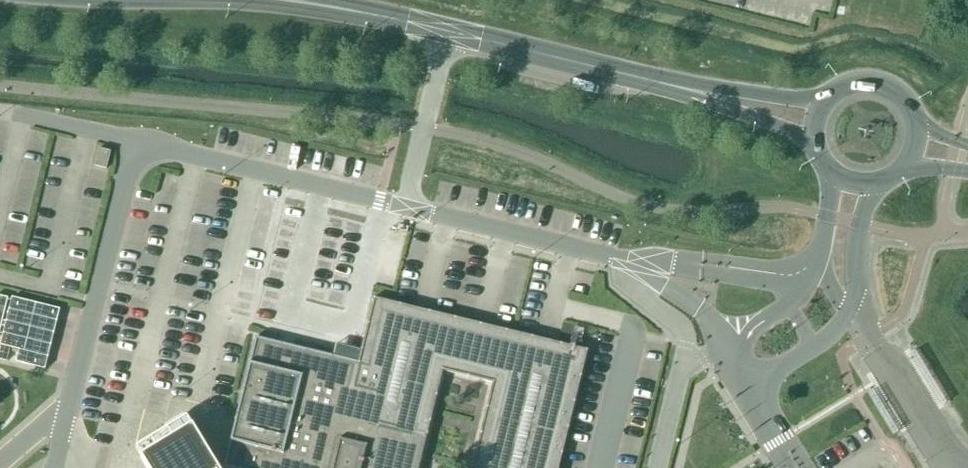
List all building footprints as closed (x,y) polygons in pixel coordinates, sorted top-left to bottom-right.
[(110,152),(99,149),(95,166),(106,169),(110,152)] [(588,350),(373,298),(360,350),(335,344),(332,356),(292,347),(297,327),(322,333),(350,213),(290,198),(262,318),(285,324),(280,344),(255,337),(223,467),(224,467),(419,467),(428,434),(443,371),(492,383),(471,467),(559,467),(588,350)] [(12,298),(0,345),(19,350),(16,362),(45,369),(59,309),(12,298)] [(191,426),(140,457),(146,467),(217,467),(191,426)]
